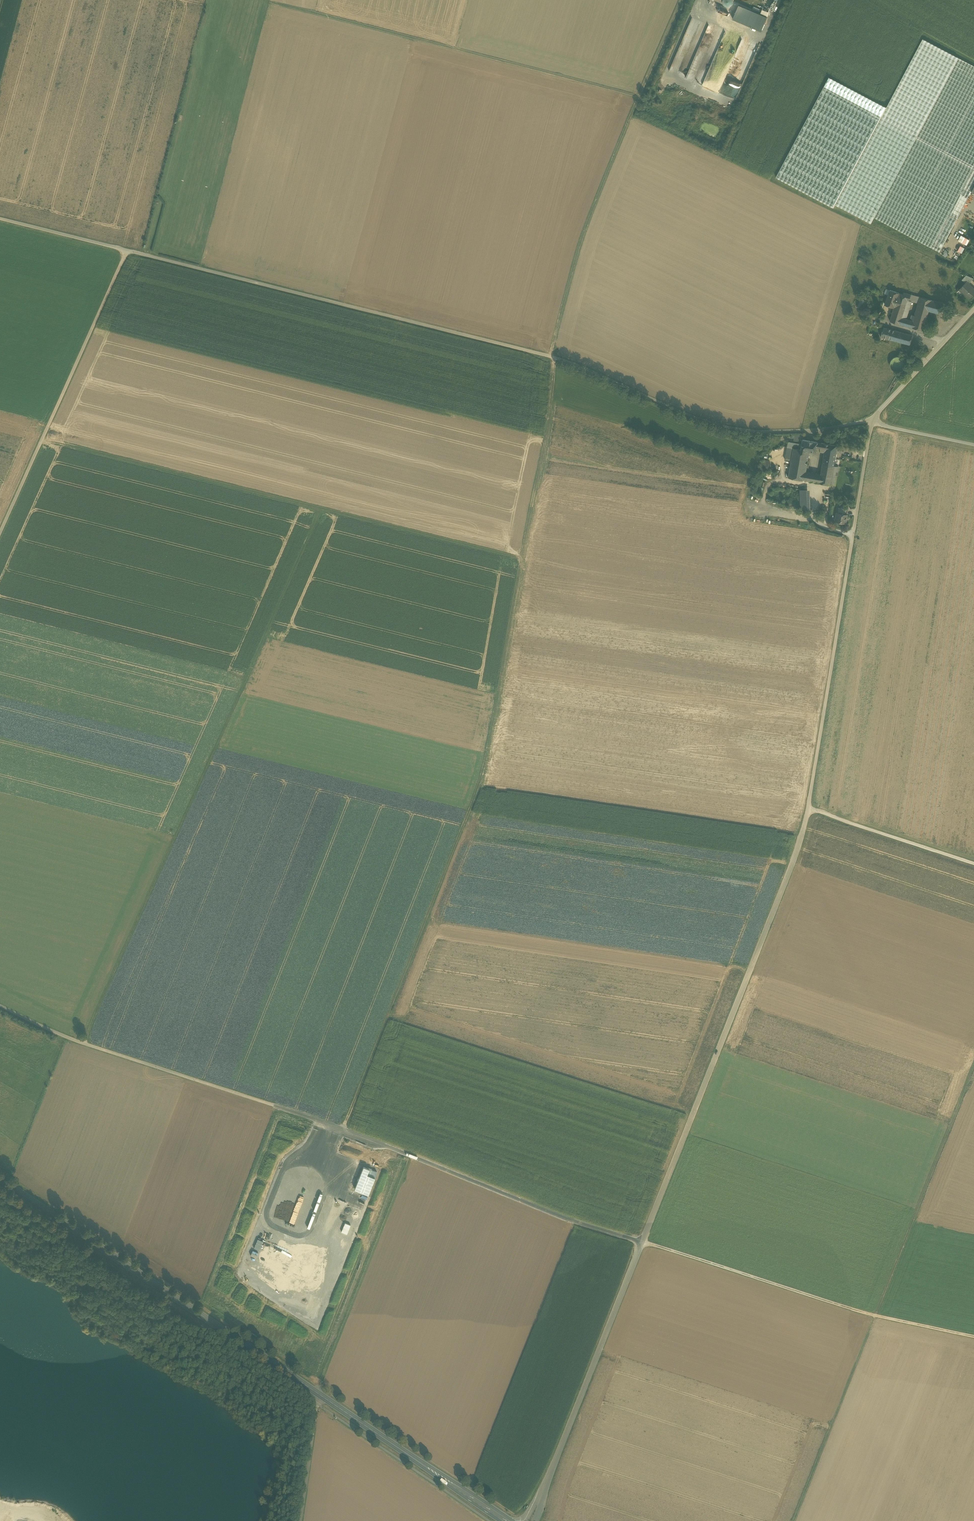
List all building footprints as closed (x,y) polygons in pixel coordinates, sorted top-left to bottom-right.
[(725,9),(727,9),(729,9),(731,8),(733,7),(734,6),(734,4),(734,1),(733,0),(722,0),(722,1),(721,3),(722,5),(723,7),(725,9)] [(762,33),(769,18),(736,4),(729,19),(762,33)] [(710,71),(725,30),(691,18),(672,70),(674,70),(674,69),(677,70),(678,66),(677,62),(680,61),(680,60),(687,58),(688,57),(690,58),(691,64),(693,61),(696,60),(697,64),(699,58),(703,60),(702,61),(705,62),(704,62),(710,64),(705,66),(707,67),(706,69),(710,71)] [(741,90),(757,44),(741,38),(729,72),(730,72),(729,74),(732,75),(731,77),(732,77),(731,82),(737,84),(735,90),(737,91),(738,89),(741,90)] [(917,135),(958,58),(922,39),(886,107),(881,116),(917,135)] [(917,135),(874,217),(939,252),(971,191),(973,186),(973,66),(958,58),(917,135)] [(833,207),(835,204),(881,116),(886,107),(829,77),(776,177),(833,207)] [(917,135),(881,116),(835,204),(871,223),(874,217),(917,135)] [(860,257),(858,262),(866,265),(868,260),(860,257)] [(973,278),(966,275),(962,280),(965,283),(966,282),(968,284),(973,278)] [(957,292),(957,293),(960,290),(961,289),(964,292),(963,293),(969,299),(973,293),(973,289),(968,284),(966,282),(965,283),(957,292)] [(899,293),(890,290),(888,295),(884,304),(894,308),(899,293)] [(890,321),(905,325),(906,319),(901,317),(907,300),(911,301),(919,303),(920,297),(903,292),(903,294),(899,293),(894,308),(890,321)] [(931,300),(920,297),(919,303),(915,316),(912,327),(923,330),(928,311),(931,300)] [(901,317),(906,319),(911,301),(907,300),(901,317)] [(942,303),(931,300),(928,311),(939,314),(942,303)] [(881,337),(890,340),(893,330),(883,327),(881,337)] [(912,335),(893,330),(890,340),(909,345),(912,335)] [(802,444),(797,443),(795,452),(809,454),(811,455),(812,452),(815,452),(816,447),(818,442),(803,440),(802,444)] [(788,477),(804,480),(806,472),(809,454),(795,452),(797,443),(788,442),(785,460),(791,461),(788,477)] [(821,443),(820,448),(816,473),(814,482),(835,486),(842,446),(821,443)] [(814,482),(816,473),(806,472),(804,480),(814,482)] [(800,491),(800,509),(810,510),(809,490),(800,491)] [(835,521),(845,523),(847,515),(847,514),(837,512),(835,521)]
